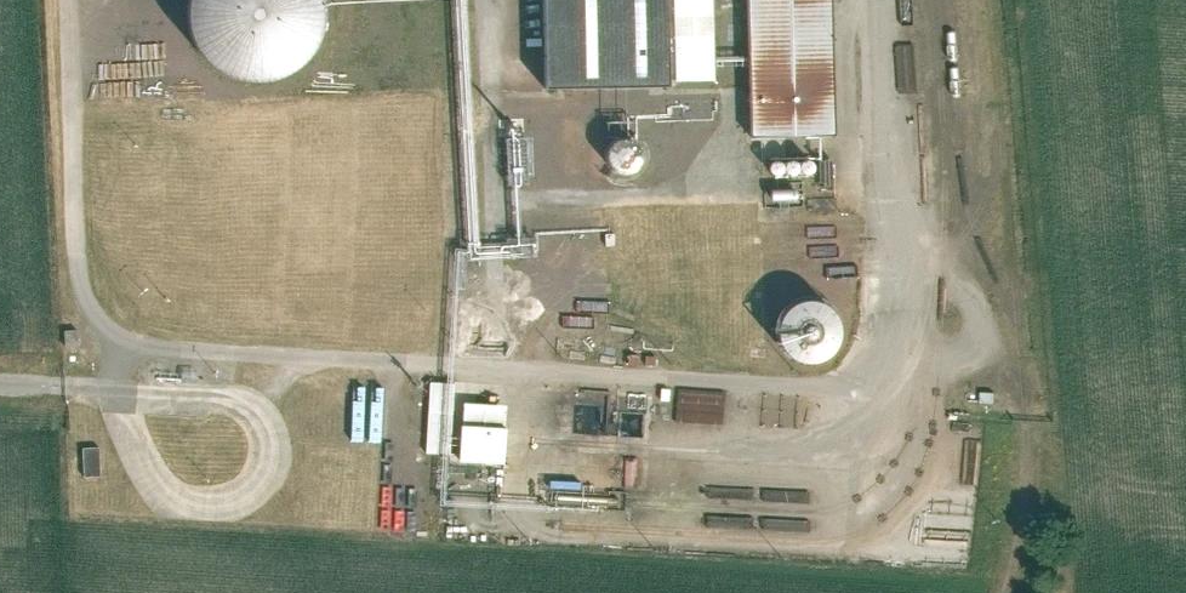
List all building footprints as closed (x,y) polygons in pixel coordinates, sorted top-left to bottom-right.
[(309,79),(337,63),(346,40),(341,11),(330,7),(326,0),(192,0),(191,10),(195,33),(214,65),(240,75),(256,76),(268,81),(289,83),(309,79)] [(531,78),(657,76),(657,70),(699,69),(699,0),(530,0),(531,78)] [(733,123),(820,122),(818,0),(732,0),(733,123)] [(680,415),(723,417),(724,390),(681,389),(680,415)] [(513,463),(517,404),(473,401),(468,460),(513,463)] [(88,446),(91,477),(108,476),(106,444),(88,446)]
